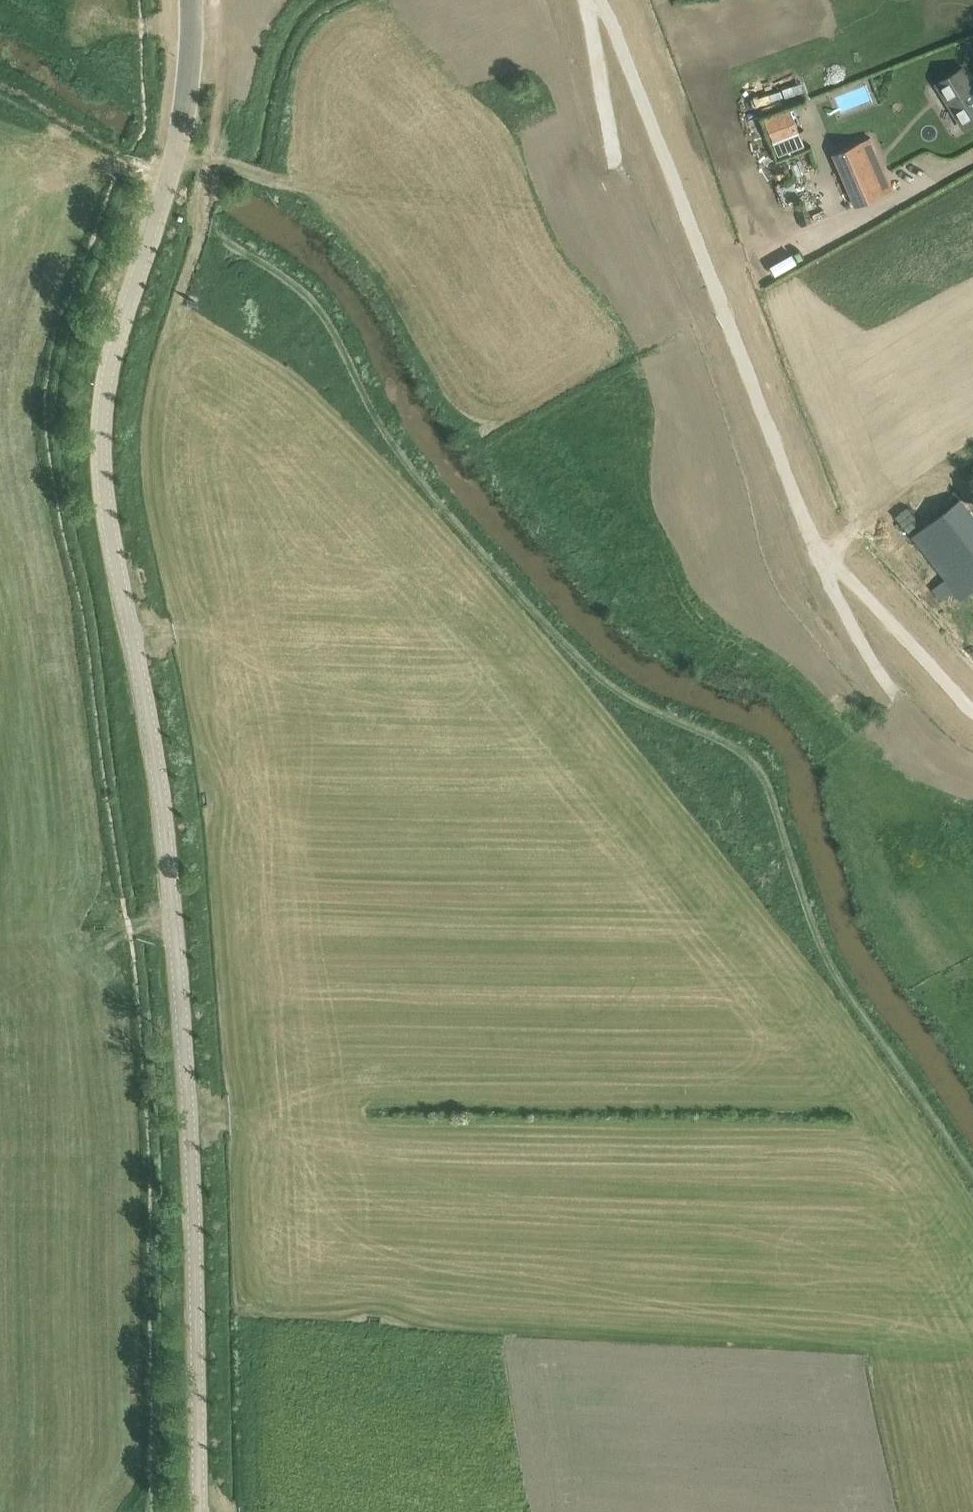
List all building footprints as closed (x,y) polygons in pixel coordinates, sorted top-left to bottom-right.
[(771,1),(774,10),(797,1),(796,0),(774,0),(771,1)] [(937,83),(965,129),(972,124),(972,83),(963,67),(937,83)] [(802,144),(790,110),(768,118),(776,139),(782,137),(782,140),(780,141),(784,151),(802,144)] [(878,175),(862,139),(833,152),(841,169),(848,188),(856,206),(894,191),(886,172),(878,175)] [(912,534),(946,577),(928,592),(936,603),(955,588),(963,598),(972,590),(972,514),(960,497),(912,534)]
